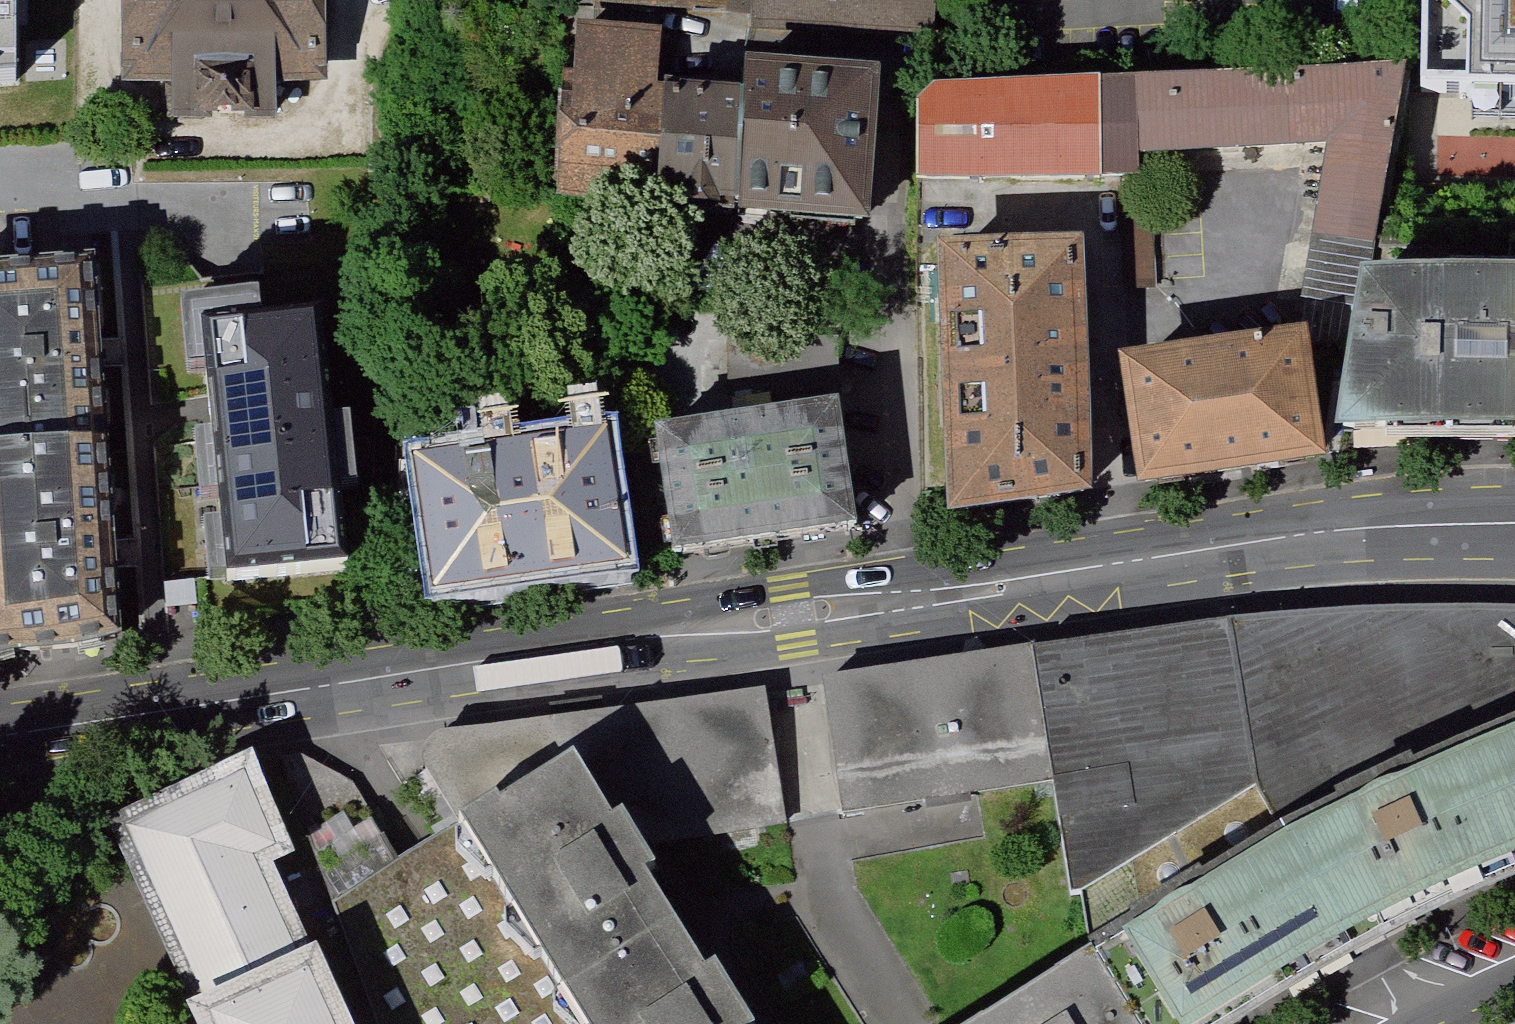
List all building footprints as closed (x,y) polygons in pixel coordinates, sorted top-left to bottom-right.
[(38,67),(38,21),(65,22),(65,0),(0,0),(0,67),(38,67)] [(132,83),(185,84),(185,123),(291,123),(291,85),(340,85),(341,0),(133,0),(132,83)] [(737,17),(737,0),(719,0),(719,17),(737,17)] [(960,0),(770,0),(768,30),(956,45),(960,0)] [(1427,59),(1426,93),(1514,95),(1514,0),(1428,0),(1427,59)] [(655,210),(663,100),(668,31),(580,25),(568,203),(655,210)] [(1365,307),(1373,267),(1385,268),(1412,58),(1139,64),(1141,158),(1329,148),(1302,295),(1365,307)] [(924,114),(923,181),(1142,179),(1141,158),(1139,64),(970,67),(924,114)] [(865,224),(875,82),(751,73),(749,106),(663,100),(655,210),(865,224)] [(1088,496),(1077,227),(931,235),(948,514),(1088,496)] [(1390,276),(1385,268),(1373,267),(1365,307),(1346,432),(1514,433),(1514,279),(1390,276)] [(373,273),(187,285),(205,559),(390,547),(373,273)] [(108,464),(96,283),(0,289),(0,472),(108,464)] [(1302,329),(1124,356),(1145,487),(1321,460),(1302,329)] [(839,410),(841,344),(728,341),(726,408),(839,410)] [(886,531),(869,415),(675,444),(693,561),(886,531)] [(619,448),(429,476),(447,599),(639,569),(619,448)] [(120,646),(108,464),(0,472),(0,661),(120,646)] [(1050,779),(1072,894),(1257,788),(1281,826),(1449,750),(1514,723),(1514,616),(1470,614),(1252,629),(1031,659),(1050,779)] [(821,676),(843,813),(1050,779),(1031,659),(821,676)] [(648,878),(656,871),(644,849),(789,828),(764,686),(451,740),(435,750),(432,763),(435,779),(460,820),(565,996),(676,924),(648,878)] [(1291,990),(1508,881),(1514,878),(1514,723),(1449,750),(1281,826),(961,1023),(1236,1023),(1291,990)] [(251,764),(106,831),(197,1023),(351,1023),(279,871),(297,862),(251,764)] [(460,820),(336,903),(380,1023),(582,1023),(565,996),(460,820)] [(722,976),(711,982),(676,924),(565,996),(582,1023),(753,1023),(722,976)]
